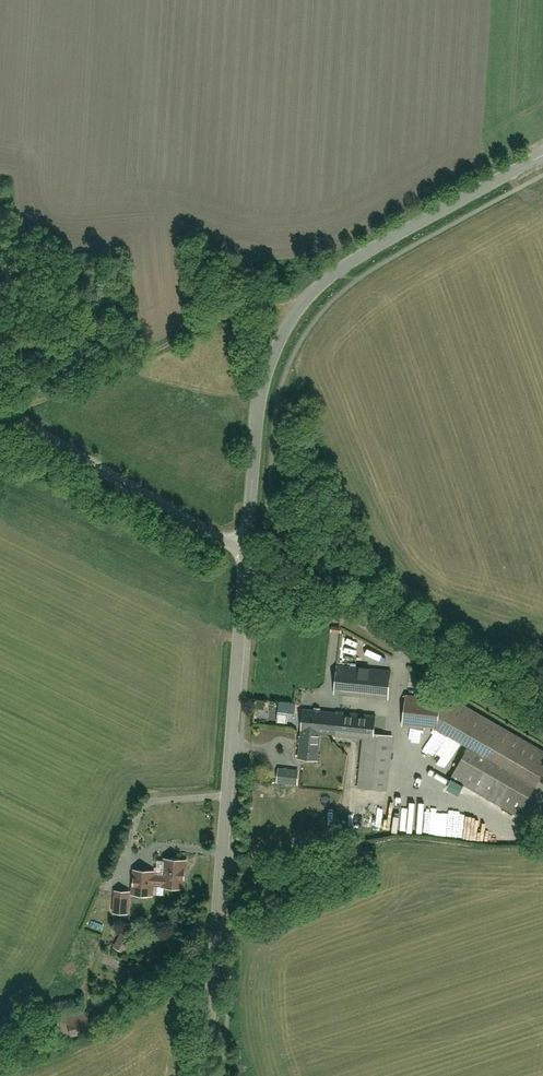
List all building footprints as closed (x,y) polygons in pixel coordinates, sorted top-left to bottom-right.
[(338,663),(336,693),(389,698),(392,667),(338,663)] [(405,698),(403,726),(437,728),(440,700),(405,698)] [(279,701),(279,713),(296,714),(297,701),(279,701)] [(442,734),(537,788),(542,778),(542,751),(460,703),(442,734)] [(302,730),(303,730),(300,758),(311,759),(311,753),(317,753),(319,732),(335,733),(337,713),(304,710),(302,730)] [(337,713),(335,733),(335,735),(363,738),(359,788),(387,791),(392,735),(374,733),(376,715),(337,711),(337,713)] [(470,753),(455,779),(520,817),(535,790),(470,753)] [(280,771),(279,784),(298,785),(298,771),(280,771)] [(135,870),(134,893),(141,894),(143,896),(148,897),(150,895),(152,895),(152,884),(164,885),(164,886),(184,887),(186,861),(166,859),(165,875),(153,875),(153,871),(135,870)] [(116,891),(114,911),(128,912),(129,892),(116,891)] [(122,934),(115,946),(124,951),(130,939),(122,934)] [(67,1019),(70,1035),(93,1030),(90,1014),(67,1019)]
